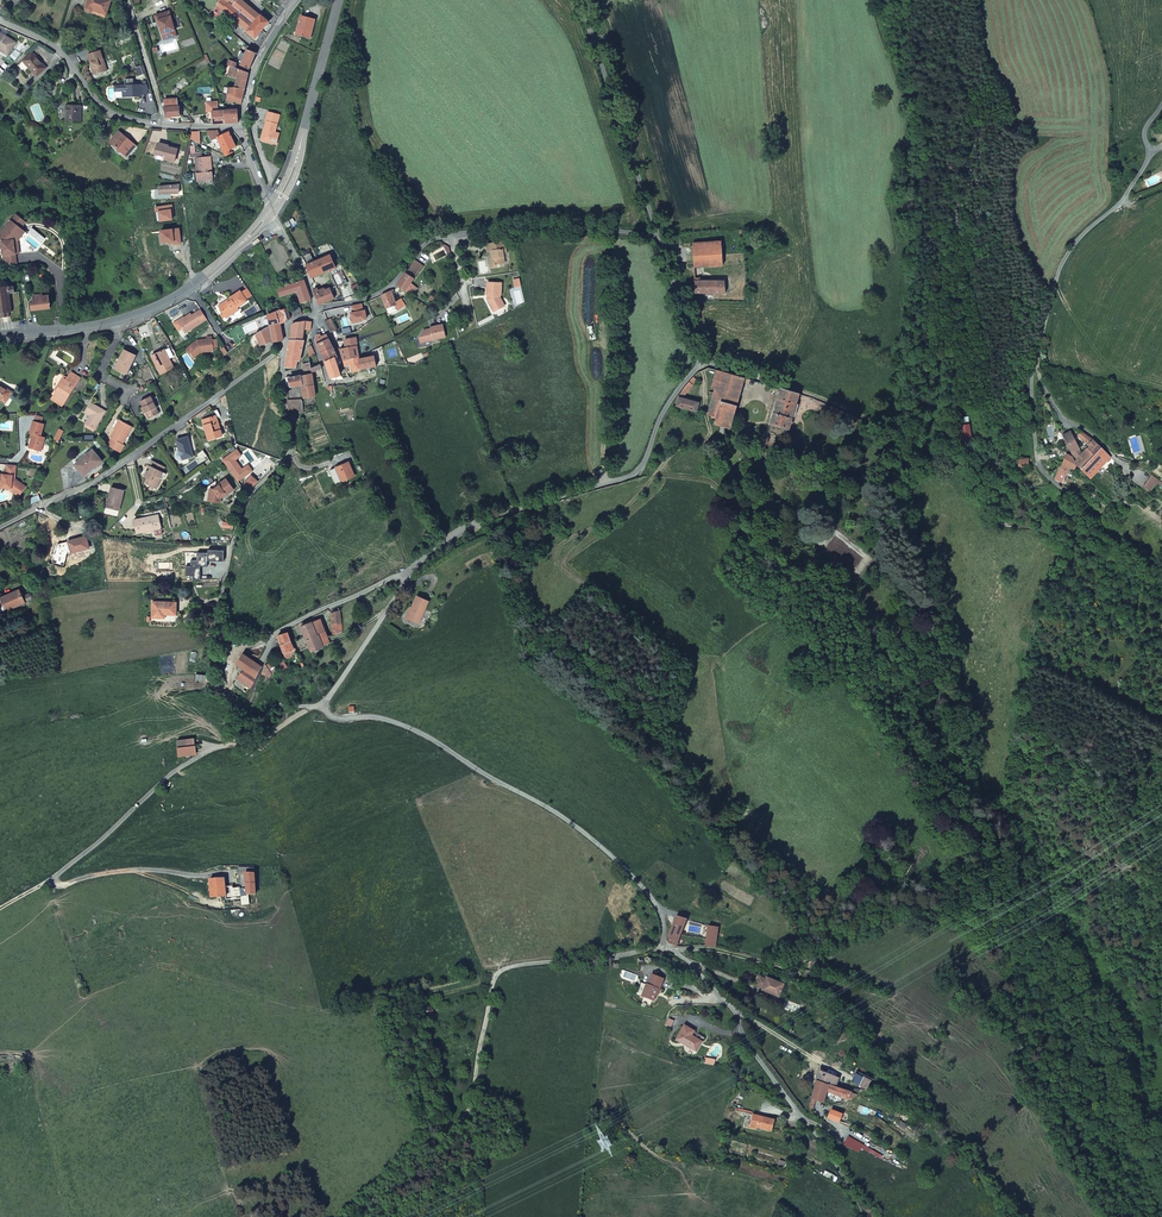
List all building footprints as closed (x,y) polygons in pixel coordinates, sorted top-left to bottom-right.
[(83,4),(83,6),(84,8),(85,9),(86,10),(89,8),(90,7),(105,12),(109,0),(85,0),(83,4)] [(222,10),(229,3),(225,0),(218,0),(215,3),(222,10)] [(241,0),(225,0),(229,3),(222,10),(255,38),(269,22),(261,15),(260,15),(241,0)] [(155,20),(157,20),(161,33),(169,31),(171,37),(175,36),(168,10),(154,15),(155,20)] [(296,33),(309,37),(314,19),(300,15),(296,33)] [(169,31),(161,33),(163,39),(171,37),(169,31)] [(6,54),(15,43),(5,36),(0,32),(0,50),(6,54)] [(249,68),(256,52),(247,48),(239,64),(249,68)] [(19,65),(23,70),(27,67),(29,67),(37,75),(46,67),(32,52),(19,65)] [(99,52),(87,56),(89,64),(91,64),(92,68),(91,69),(93,76),(106,72),(102,60),(99,52)] [(245,88),(248,72),(235,67),(236,63),(229,60),(225,74),(237,78),(235,86),(245,88)] [(125,86),(124,86),(125,97),(135,96),(141,96),(141,95),(147,95),(146,86),(145,86),(145,82),(142,82),(142,86),(133,86),(133,79),(124,80),(125,86)] [(125,97),(124,86),(115,87),(115,97),(125,97)] [(242,104),(245,88),(235,86),(229,88),(228,96),(227,101),(242,104)] [(164,98),(166,118),(180,117),(180,108),(175,100),(169,101),(169,98),(164,98)] [(213,112),(214,124),(224,123),(224,111),(218,112),(218,108),(218,102),(206,104),(207,113),(213,112)] [(66,121),(82,120),(81,103),(65,103),(66,121)] [(224,111),(224,123),(237,122),(238,119),(240,117),(241,109),(224,111)] [(276,133),(281,116),(269,113),(262,140),(278,144),(280,134),(276,133)] [(117,131),(108,142),(125,157),(135,146),(117,131)] [(211,140),(213,140),(218,138),(221,146),(224,151),(235,146),(229,132),(219,136),(217,132),(209,135),(211,140)] [(218,138),(213,140),(216,149),(221,146),(218,138)] [(175,162),(177,154),(166,151),(167,147),(167,145),(157,143),(155,154),(164,156),(164,159),(175,162)] [(197,158),(199,173),(199,179),(207,179),(214,179),(213,172),(211,172),(210,163),(212,163),(211,156),(197,158)] [(199,179),(199,173),(196,173),(197,182),(207,182),(207,179),(199,179)] [(159,187),(160,188),(160,194),(179,193),(178,185),(159,187)] [(173,209),(172,204),(155,207),(158,221),(173,219),(172,214),(171,210),(173,209)] [(6,223),(0,232),(0,259),(1,264),(4,263),(5,268),(14,266),(12,257),(10,243),(18,231),(6,223)] [(179,228),(161,230),(162,242),(169,241),(174,240),(174,243),(181,243),(179,228)] [(21,234),(18,231),(10,243),(12,257),(16,256),(14,243),(21,234)] [(692,241),(693,265),(714,264),(722,264),(720,239),(692,241)] [(508,243),(490,245),(491,252),(493,252),(494,255),(495,255),(495,258),(494,258),(492,261),(493,267),(497,267),(500,264),(507,264),(505,253),(509,253),(508,243)] [(311,276),(329,269),(332,268),(335,267),(330,255),(312,262),(305,264),(311,276)] [(399,285),(406,291),(420,275),(426,268),(418,260),(412,267),(411,266),(399,285)] [(722,264),(714,264),(715,279),(723,279),(722,264)] [(304,279),(298,278),(298,281),(275,286),(279,295),(295,291),(299,301),(305,299),(308,303),(312,302),(312,300),(304,279)] [(9,316),(8,313),(12,312),(10,292),(14,291),(13,285),(10,286),(3,279),(0,280),(0,317),(9,316)] [(694,279),(695,292),(724,292),(723,279),(715,279),(694,279)] [(505,285),(491,284),(490,297),(492,297),(493,302),(491,302),(497,314),(505,310),(502,304),(505,303),(503,300),(503,297),(504,297),(505,285)] [(333,297),(329,288),(318,292),(317,287),(313,289),(319,303),(333,297)] [(247,299),(253,296),(248,288),(243,292),(242,291),(232,297),(233,298),(234,300),(230,303),(228,300),(222,304),(226,310),(224,312),(227,318),(240,310),(239,308),(248,301),(247,299)] [(389,308),(398,304),(399,303),(395,296),(397,295),(396,290),(384,295),(389,308)] [(32,310),(50,308),(49,297),(46,297),(46,295),(35,297),(35,300),(31,301),(32,310)] [(398,304),(400,308),(409,303),(407,300),(399,303),(398,304)] [(265,306),(267,312),(267,314),(279,309),(276,301),(265,306)] [(364,304),(354,306),(355,311),(356,311),(356,313),(353,314),(355,324),(365,322),(364,320),(370,319),(369,311),(366,312),(364,304)] [(299,306),(290,305),(293,315),(301,314),(301,311),(299,306)] [(270,324),(279,323),(289,317),(288,312),(289,311),(288,307),(286,308),(285,306),(279,309),(267,314),(270,324)] [(185,318),(180,322),(186,332),(207,319),(201,308),(190,316),(189,314),(184,316),(185,318)] [(270,324),(267,314),(267,312),(259,316),(262,328),(270,324)] [(292,340),(305,342),(307,320),(295,324),(292,340)] [(305,342),(313,343),(314,322),(307,320),(305,342)] [(334,332),(340,330),(336,321),(329,324),(334,332)] [(273,341),(282,339),(279,323),(270,324),(262,328),(255,332),(261,344),(272,339),(273,341)] [(447,340),(444,327),(433,330),(433,331),(425,333),(421,340),(423,346),(447,340)] [(322,349),(328,362),(338,359),(340,359),(337,350),(330,337),(326,338),(324,331),(321,332),(319,337),(320,343),(322,349)] [(212,336),(207,337),(207,339),(204,339),(200,339),(200,341),(195,341),(186,348),(193,357),(201,351),(202,352),(214,350),(213,347),(212,339),(212,336)] [(302,363),(305,342),(292,340),(289,361),(302,363)] [(381,368),(379,361),(379,358),(365,361),(361,347),(343,351),(349,367),(353,367),(355,373),(381,368)] [(164,350),(155,354),(160,364),(157,365),(161,374),(173,368),(169,359),(173,357),(169,349),(165,350),(164,350)] [(121,362),(116,371),(125,376),(135,359),(124,353),(119,362),(121,362)] [(312,368),(322,366),(321,364),(318,358),(312,360),(312,366),(312,368)] [(338,359),(328,362),(333,377),(343,375),(338,359)] [(112,370),(116,371),(121,362),(119,362),(118,361),(116,362),(112,370)] [(323,369),(322,366),(312,368),(313,375),(324,372),(323,369)] [(743,381),(715,372),(710,388),(716,390),(723,392),(715,422),(714,421),(713,426),(727,430),(743,381)] [(65,380),(63,379),(52,396),(63,403),(78,381),(69,375),(65,380)] [(315,387),(313,375),(306,377),(303,378),(304,387),(306,399),(317,399),(315,387)] [(695,375),(687,383),(691,386),(698,379),(695,375)] [(288,389),(304,387),(303,378),(288,381),(288,389)] [(687,383),(673,405),(696,412),(699,404),(684,399),(691,386),(687,383)] [(0,385),(0,399),(5,402),(11,392),(0,385)] [(710,420),(714,421),(715,422),(723,392),(716,390),(714,395),(708,416),(711,417),(710,420)] [(798,397),(778,391),(766,433),(772,436),(772,437),(779,439),(779,438),(786,439),(798,397)] [(150,397),(140,402),(149,420),(159,415),(150,397)] [(289,400),(290,412),(303,413),(302,400),(289,400)] [(89,416),(83,425),(94,431),(105,413),(91,404),(85,414),(89,416)] [(33,415),(31,421),(39,423),(41,417),(33,415)] [(855,429),(858,420),(847,415),(843,425),(855,429)] [(217,432),(222,431),(218,417),(205,422),(211,441),(219,438),(217,432)] [(35,444),(39,446),(42,437),(38,436),(42,424),(39,423),(31,421),(27,433),(29,434),(25,447),(33,450),(35,444)] [(112,440),(107,447),(119,454),(122,450),(119,449),(131,429),(120,422),(116,430),(115,431),(110,439),(112,440)] [(968,423),(960,424),(962,442),(971,441),(968,423)] [(56,441),(60,433),(56,430),(51,439),(56,441)] [(1079,468),(1081,470),(1093,452),(1088,446),(1084,451),(1070,431),(1063,435),(1073,449),(1080,454),(1079,458),(1076,455),(1071,453),(1067,458),(1064,462),(1071,468),(1076,472),(1079,468)] [(1093,452),(1099,444),(1094,438),(1080,431),(1078,435),(1088,446),(1093,452)] [(185,460),(196,457),(190,438),(179,441),(183,452),(181,454),(180,456),(180,458),(182,460),(185,460)] [(1091,476),(1109,455),(1107,453),(1099,444),(1093,452),(1081,470),(1090,476),(1091,476)] [(70,461),(80,474),(100,460),(90,447),(70,461)] [(239,452),(224,462),(239,482),(253,472),(249,467),(243,471),(237,462),(243,458),(239,452)] [(1017,459),(1018,467),(1030,466),(1028,458),(1017,459)] [(158,489),(164,478),(162,478),(165,473),(167,468),(154,461),(146,477),(151,479),(148,484),(158,489)] [(1063,481),(1071,468),(1064,462),(1055,475),(1063,481)] [(14,465),(4,463),(3,473),(0,473),(0,487),(4,487),(8,488),(9,486),(12,489),(10,492),(15,496),(22,487),(12,478),(14,465)] [(353,481),(356,479),(350,466),(332,474),(338,487),(353,481)] [(1157,476),(1150,472),(1142,483),(1149,488),(1157,476)] [(833,477),(828,475),(824,486),(829,488),(833,477)] [(254,477),(243,487),(247,493),(259,483),(254,477)] [(213,487),(211,499),(223,501),(224,498),(222,495),(225,493),(226,494),(227,493),(228,494),(235,489),(228,479),(221,485),(216,488),(213,487)] [(125,492),(114,489),(109,510),(120,513),(125,492)] [(135,521),(137,535),(162,531),(160,519),(147,521),(147,520),(135,521)] [(88,537),(70,541),(73,553),(91,549),(88,537)] [(224,553),(208,552),(208,555),(197,555),(197,563),(191,562),(191,569),(186,568),(186,578),(193,578),(193,583),(200,583),(201,569),(208,569),(208,564),(224,564),(224,553)] [(21,589),(2,597),(7,610),(26,602),(21,589)] [(431,598),(419,593),(410,616),(422,621),(431,598)] [(178,605),(154,604),(154,621),(167,621),(167,616),(177,617),(178,605)] [(342,611),(335,614),(339,636),(348,633),(342,611)] [(323,615),(305,624),(306,627),(303,629),(315,653),(316,653),(334,646),(332,638),(324,622),(326,621),(323,615)] [(280,636),(284,647),(295,643),(291,633),(280,636)] [(284,647),(290,661),(295,659),(297,659),(297,656),(302,654),(299,649),(298,649),(295,643),(284,647)] [(258,683),(263,670),(245,657),(240,666),(246,670),(237,687),(250,694),(257,683),(258,683)] [(275,667),(270,670),(273,677),(278,674),(275,667)] [(268,670),(263,681),(268,683),(271,676),(268,670)] [(258,896),(258,877),(249,877),(250,897),(258,896)] [(227,881),(213,881),(215,900),(228,899),(227,893),(227,881)] [(678,947),(688,921),(678,917),(675,924),(669,940),(671,945),(678,947)] [(717,950),(719,929),(709,928),(707,948),(717,950)] [(658,987),(660,988),(664,977),(653,972),(648,982),(641,979),(636,991),(654,998),(656,993),(658,987)] [(760,977),(756,986),(764,989),(763,990),(780,997),(785,985),(768,979),(768,980),(760,977)] [(684,1024),(677,1038),(686,1042),(685,1043),(696,1050),(704,1036),(684,1024)] [(818,1079),(836,1086),(838,1077),(824,1071),(825,1069),(821,1067),(818,1079)] [(861,1086),(870,1089),(873,1080),(864,1077),(861,1086)] [(851,1091),(838,1087),(836,1086),(818,1079),(813,1099),(828,1103),(829,1101),(826,1100),(828,1093),(849,1100),(850,1099),(858,1097),(859,1094),(851,1091)] [(830,1118),(842,1122),(845,1114),(833,1110),(830,1118)] [(777,1119),(760,1115),(754,1113),(750,1127),(757,1129),(757,1127),(773,1131),(777,1119)]
